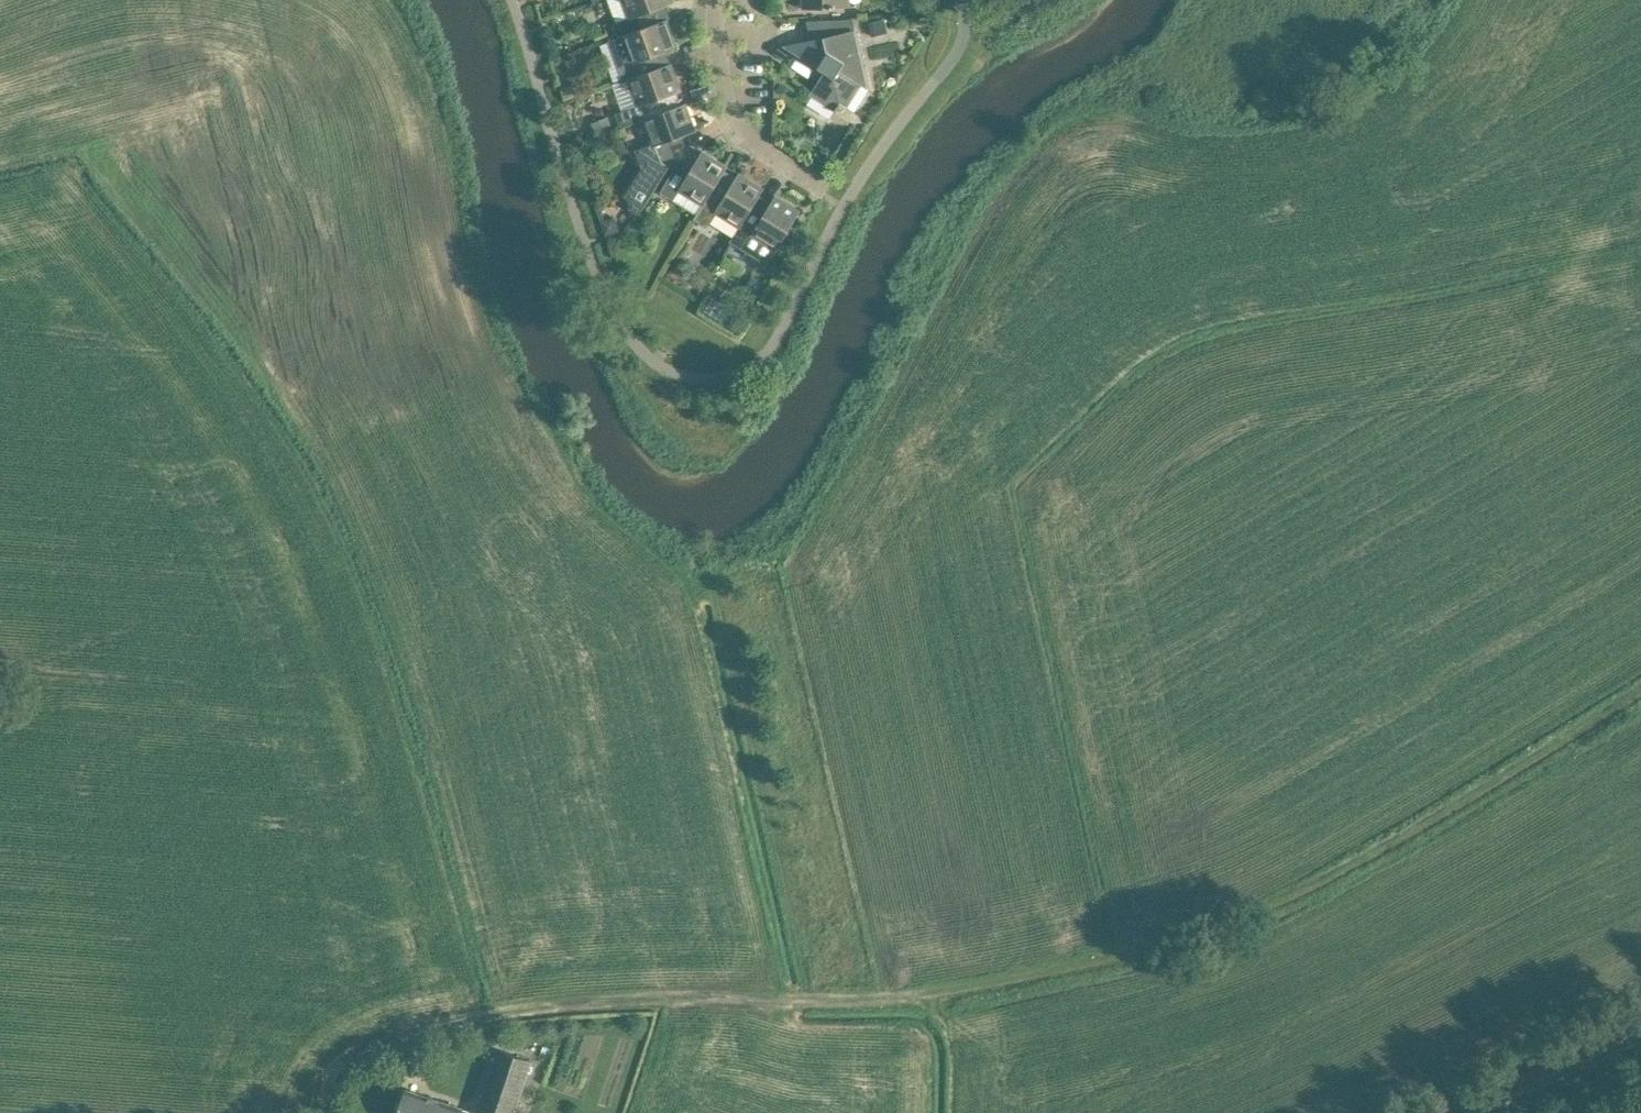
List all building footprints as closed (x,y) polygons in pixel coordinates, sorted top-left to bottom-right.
[(648,26),(643,13),(672,3),(671,0),(608,0),(616,22),(613,23),(618,36),(608,40),(608,41),(625,35),(648,26)] [(803,8),(843,7),(843,0),(803,0),(803,8)] [(653,69),(668,64),(664,51),(677,46),(667,19),(648,26),(625,35),(608,41),(622,80),(617,82),(618,83),(629,79),(653,69)] [(868,22),(871,36),(887,32),(885,19),(868,22)] [(825,72),(811,94),(835,110),(834,111),(835,112),(840,104),(847,109),(848,108),(847,107),(861,84),(862,85),(868,83),(856,31),(811,41),(818,68),(825,72)] [(657,113),(679,105),(674,93),(681,90),(671,63),(668,64),(653,69),(629,79),(618,83),(627,109),(615,113),(621,127),(657,113)] [(674,158),(673,154),(672,154),(676,146),(683,144),(680,136),(696,130),(685,103),(679,105),(657,113),(621,127),(621,128),(643,120),(652,145),(637,150),(643,166),(624,196),(628,199),(630,204),(628,208),(638,213),(667,166),(674,158)] [(702,204),(726,166),(702,151),(696,161),(689,157),(685,163),(677,165),(677,164),(660,192),(673,200),(680,190),(702,204)] [(740,227),(758,198),(764,188),(738,173),(722,199),(711,192),(727,166),(726,166),(702,204),(693,219),(707,227),(716,212),(739,226),(740,227)] [(739,226),(730,241),(730,242),(743,250),(761,260),(770,258),(776,248),(777,249),(784,237),(796,244),(802,232),(791,225),(800,211),(775,195),(769,205),(758,198),(740,227),(739,226)] [(613,215),(600,219),(605,233),(617,230),(613,215)] [(626,236),(622,242),(632,248),(635,242),(636,243),(647,226),(636,219),(625,235),(626,236)] [(517,1100),(532,1058),(499,1050),(478,1112),(513,1112),(517,1100)] [(463,1109),(405,1089),(397,1112),(461,1112),(463,1109)]
